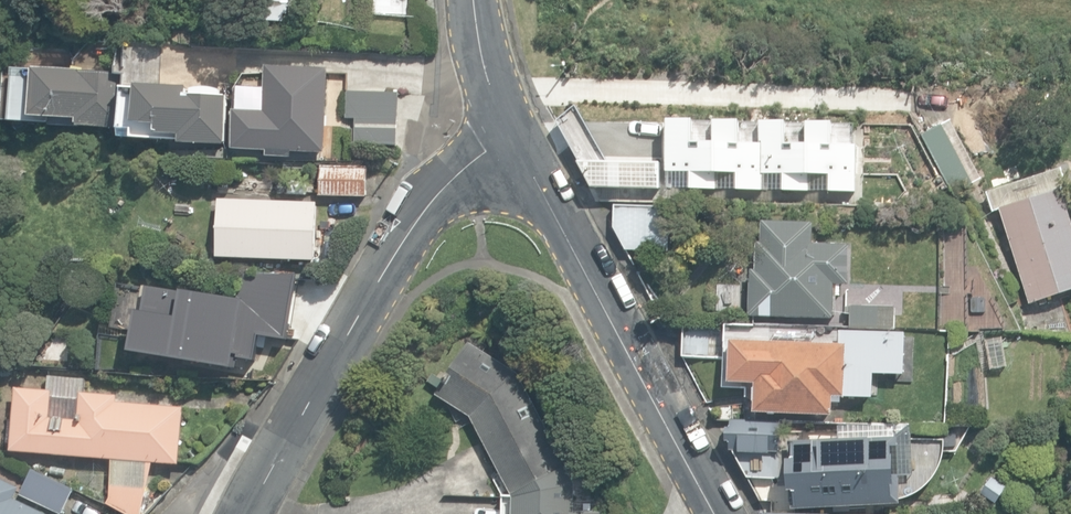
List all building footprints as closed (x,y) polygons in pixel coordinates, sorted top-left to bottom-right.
[(284,22),(285,15),(289,15),(289,6),(298,7),(298,0),(257,0),(255,19),(284,22)] [(411,16),(412,0),(373,0),(372,12),(411,16)] [(14,121),(119,128),(121,71),(89,69),(89,76),(84,76),(84,68),(36,65),(36,69),(17,68),(14,121)] [(267,150),(268,156),(291,156),(291,151),(326,153),(330,68),(267,65),(265,112),(235,111),(234,149),(267,150)] [(122,139),(226,143),(228,95),(221,95),(221,88),(194,87),(193,92),(188,91),(188,86),(137,83),(137,87),(124,87),(122,139)] [(355,119),(398,119),(399,91),(346,90),(345,118),(355,119)] [(693,115),(666,115),(665,168),(690,168),(690,183),(715,184),(715,169),(736,169),(735,186),(761,186),(762,170),(781,171),(781,187),(808,187),(808,172),(827,172),(827,188),(853,189),(854,141),(830,141),(830,120),(805,120),(804,140),(784,140),(784,119),(759,119),(759,140),(738,140),(739,118),(713,117),(712,138),(692,137),(693,115)] [(397,145),(398,119),(355,119),(354,143),(397,145)] [(928,141),(955,190),(973,183),(945,131),(928,141)] [(657,196),(659,160),(575,156),(590,184),(618,185),(616,195),(657,196)] [(319,196),(367,197),(367,166),(320,165),(319,196)] [(1040,306),(1048,304),(1046,300),(1070,292),(1070,217),(1062,190),(1068,188),(1062,168),(989,191),(995,211),(1001,210),(1031,304),(1039,302),(1040,306)] [(217,197),(216,257),(318,260),(320,202),(264,200),(264,188),(244,187),(243,198),(217,197)] [(626,249),(668,250),(669,206),(614,205),(613,227),(626,249)] [(813,222),(813,228),(821,228),(822,218),(809,218),(809,222),(813,222)] [(847,232),(894,234),(896,221),(848,218),(847,232)] [(834,319),(835,284),(848,284),(850,245),(812,244),(813,223),(758,221),(756,268),(750,268),(749,316),(834,319)] [(78,279),(78,267),(61,266),(61,279),(78,279)] [(269,304),(314,304),(314,274),(269,274),(269,304)] [(284,306),(161,286),(151,347),(207,356),(205,368),(227,371),(229,360),(258,364),(263,339),(278,341),(284,306)] [(849,327),(894,328),(894,306),(850,305),(849,327)] [(963,331),(980,333),(980,307),(963,306),(963,331)] [(684,355),(727,358),(728,327),(685,324),(684,355)] [(841,344),(766,342),(766,368),(755,368),(754,412),(832,415),(833,396),(872,397),(873,374),(903,374),(904,334),(841,332),(841,344)] [(470,415),(514,500),(570,472),(518,373),(468,342),(435,394),(470,415)] [(126,513),(142,513),(153,463),(179,465),(184,407),(118,402),(118,395),(85,393),(86,378),(49,375),(48,390),(16,388),(12,450),(112,458),(109,497),(107,504),(126,513)] [(731,451),(778,453),(779,424),(733,422),(731,451)] [(789,441),(793,509),(835,507),(835,513),(852,512),(851,505),(896,503),(893,436),(789,441)] [(20,494),(60,513),(73,489),(31,470),(20,494)] [(996,503),(1008,487),(993,476),(982,492),(996,503)] [(15,499),(20,488),(0,478),(0,513),(46,513),(15,499)] [(486,513),(534,513),(533,504),(485,506),(486,513)]
